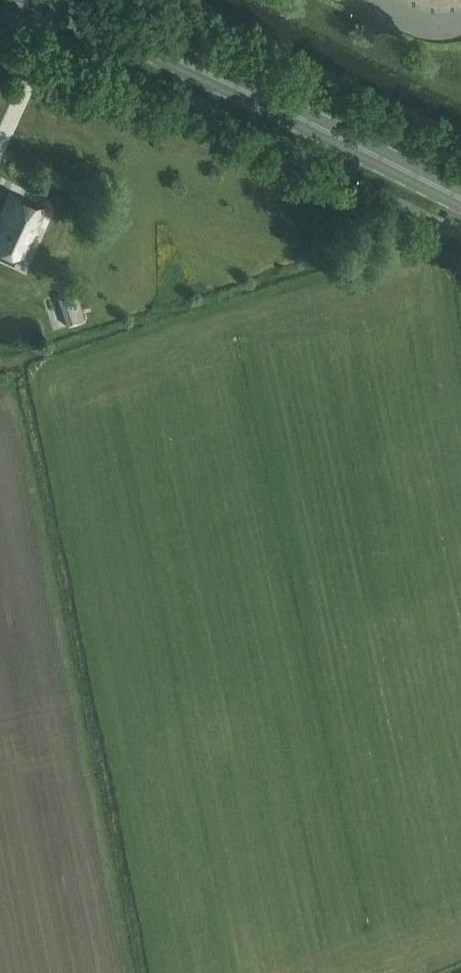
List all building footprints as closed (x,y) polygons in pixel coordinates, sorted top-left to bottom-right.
[(27,254),(46,212),(10,196),(0,220),(0,242),(27,254)] [(54,297),(69,324),(83,316),(68,289),(54,297)] [(43,301),(52,327),(64,323),(55,298),(43,301)]
